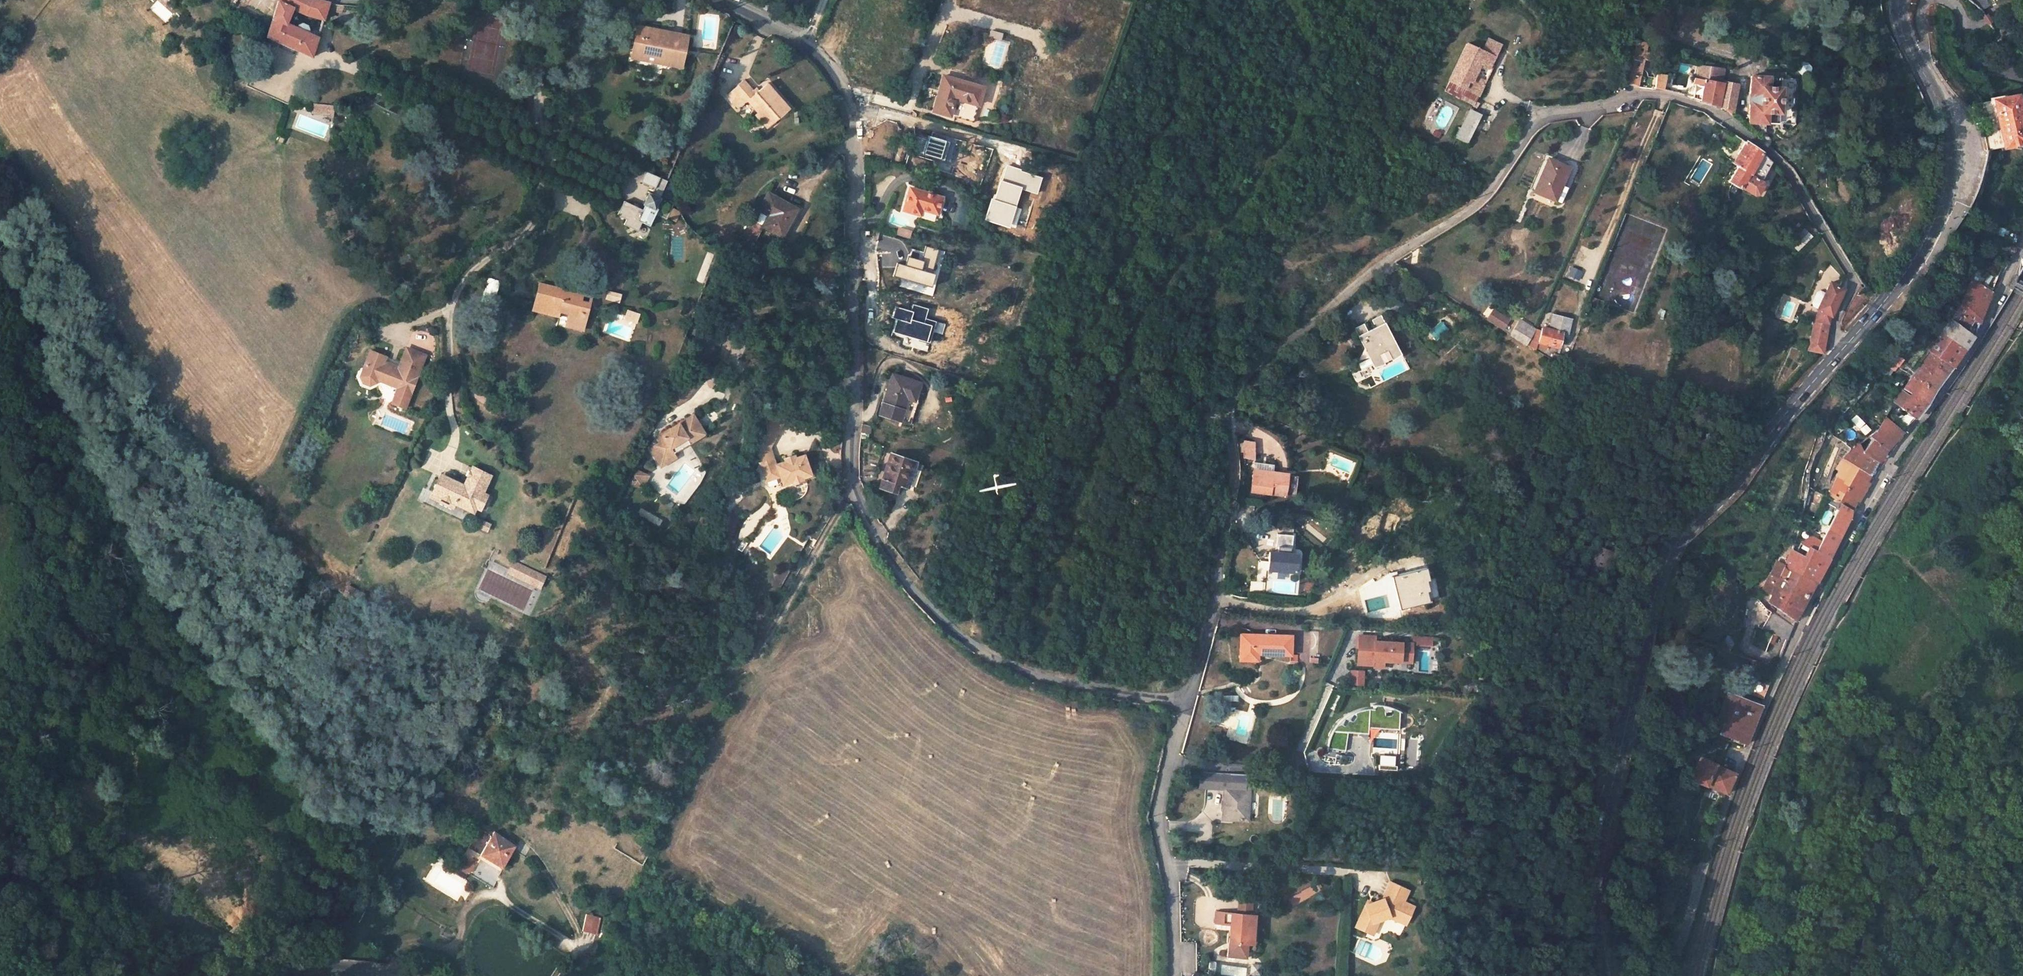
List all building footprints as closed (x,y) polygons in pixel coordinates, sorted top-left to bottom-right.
[(293,8),(307,14),(324,20),(329,2),(324,0),(279,0),(267,36),(312,56),(318,38),(308,33),(309,30),(308,25),(303,23),(298,25),(297,28),(286,23),(293,8)] [(1981,12),(1989,7),(1986,0),(1967,0),(1981,12)] [(1461,20),(1453,15),(1445,30),(1454,34),(1461,20)] [(681,67),(688,35),(667,32),(666,31),(665,31),(664,31),(663,31),(662,32),(661,33),(660,34),(648,32),(649,28),(642,26),(639,42),(637,42),(634,58),(681,67)] [(991,37),(1002,40),(1003,33),(992,31),(991,37)] [(1494,57),(1500,45),(1488,39),(1482,51),(1494,57)] [(1666,75),(1656,74),(1656,77),(1641,76),(1645,60),(1649,61),(1651,54),(1646,53),(1648,47),(1645,43),(1636,41),(1627,76),(1627,77),(1627,78),(1627,80),(1627,81),(1628,82),(1629,83),(1629,84),(1631,85),(1632,86),(1633,86),(1638,88),(1654,89),(1663,91),(1666,75)] [(1482,88),(1470,82),(1474,75),(1471,74),(1477,62),(1479,64),(1491,69),(1493,65),(1491,64),(1494,57),(1482,51),(1466,44),(1444,91),(1473,105),(1472,107),(1476,109),(1479,103),(1475,102),(1482,88)] [(1474,75),(1479,64),(1477,62),(1471,74),(1474,75)] [(1691,91),(1693,91),(1692,98),(1713,106),(1718,107),(1719,107),(1722,108),(1733,110),(1738,84),(1721,81),(1724,69),(1696,66),(1694,78),(1691,91)] [(1485,81),(1474,75),(1470,82),(1482,88),(1485,81)] [(1780,78),(1751,76),(1748,123),(1777,124),(1780,78)] [(982,88),(943,77),(933,111),(972,123),(982,88)] [(767,128),(790,108),(767,83),(755,93),(744,80),(726,95),(738,109),(747,101),(757,113),(755,115),(767,128)] [(1992,100),(2001,147),(2022,142),(2022,141),(2014,95),(1992,100)] [(312,111),(334,114),(336,102),(313,100),(312,111)] [(861,113),(867,111),(866,103),(859,104),(859,105),(860,107),(860,108),(860,109),(861,110),(861,113)] [(1469,112),(1461,129),(1458,134),(1456,139),(1466,144),(1480,117),(1470,112),(1469,112)] [(1461,129),(1457,127),(1452,137),(1456,139),(1458,134),(1461,129)] [(1431,128),(1430,136),(1439,138),(1441,131),(1431,128)] [(1738,166),(1729,182),(1739,188),(1740,187),(1753,195),(1756,194),(1760,188),(1762,182),(1759,181),(1771,162),(1760,152),(1746,142),(1732,163),(1738,166)] [(1562,185),(1569,168),(1549,159),(1535,192),(1552,198),(1559,184),(1562,185)] [(653,222),(660,207),(658,206),(663,195),(663,193),(669,179),(651,171),(648,179),(660,184),(656,192),(651,190),(646,202),(648,202),(646,207),(627,198),(621,212),(630,216),(628,221),(642,227),(645,219),(653,222)] [(941,197),(910,188),(903,211),(920,216),(922,210),(936,214),(941,197)] [(774,192),(748,234),(758,240),(767,224),(785,235),(802,209),(774,192)] [(675,220),(679,211),(672,208),(668,218),(675,220)] [(925,211),(923,217),(934,221),(936,215),(925,211)] [(896,234),(909,238),(911,231),(898,227),(896,234)] [(1804,229),(1789,244),(1797,251),(1811,237),(1804,229)] [(1578,282),(1583,271),(1570,265),(1565,277),(1578,282)] [(490,276),(484,291),(495,295),(501,281),(490,276)] [(1988,298),(1990,293),(1970,280),(1961,304),(1979,319),(1980,316),(1988,298)] [(1826,281),(1816,308),(1829,313),(1839,288),(1836,286),(1826,281)] [(542,282),(541,285),(567,291),(568,288),(542,282)] [(591,299),(577,296),(578,290),(568,288),(567,291),(541,285),(536,304),(560,311),(562,305),(570,306),(568,318),(586,321),(591,299)] [(578,290),(577,296),(591,299),(592,294),(578,290)] [(611,290),(609,299),(619,302),(622,294),(611,290)] [(1961,304),(1960,304),(1950,319),(1925,349),(1931,354),(1934,350),(1952,365),(1953,365),(1958,358),(1964,348),(1968,342),(1972,336),(1974,333),(1977,325),(1979,319),(1961,304)] [(1816,308),(1813,322),(1826,324),(1829,313),(1816,308)] [(637,322),(640,312),(627,309),(625,318),(637,322)] [(1491,321),(1503,330),(1508,322),(1496,314),(1491,321)] [(1544,326),(1543,329),(1537,327),(1529,345),(1534,349),(1539,338),(1555,346),(1561,332),(1567,335),(1573,321),(1557,314),(1551,328),(1544,326)] [(1434,339),(1449,331),(1443,321),(1429,329),(1434,339)] [(1510,334),(1523,342),(1531,329),(1519,321),(1510,334)] [(1826,324),(1813,322),(1808,349),(1823,352),(1826,324)] [(1375,368),(1402,354),(1387,323),(1359,337),(1375,368)] [(412,392),(409,397),(417,401),(437,360),(420,352),(411,370),(395,363),(398,357),(383,350),(372,372),(375,380),(381,382),(391,381),(412,392)] [(1891,411),(1887,416),(1908,430),(1912,424),(1917,417),(1918,416),(1928,401),(1945,377),(1951,368),(1953,366),(1953,365),(1952,365),(1934,350),(1931,354),(1907,389),(1914,393),(1906,404),(1914,410),(1910,415),(1905,412),(1901,418),(1891,411)] [(1892,354),(1889,359),(1895,363),(1898,358),(1892,354)] [(913,402),(919,383),(892,375),(879,414),(899,421),(902,411),(906,399),(913,402)] [(413,409),(417,401),(409,397),(405,405),(413,409)] [(660,437),(649,443),(659,462),(675,454),(672,448),(704,431),(693,412),(657,430),(660,437)] [(1859,428),(1865,422),(1858,414),(1851,419),(1859,428)] [(1901,439),(1908,430),(1887,416),(1874,430),(1872,435),(1875,440),(1867,453),(1881,464),(1885,459),(1889,453),(1901,439)] [(772,419),(754,451),(766,481),(775,478),(770,465),(774,464),(768,448),(782,425),(772,419)] [(1867,423),(1860,429),(1865,435),(1872,429),(1867,423)] [(869,433),(870,426),(862,424),(861,432),(869,433)] [(1255,440),(1242,440),(1242,458),(1254,459),(1255,440)] [(1880,465),(1881,464),(1867,453),(1858,440),(1851,448),(1848,454),(1847,457),(1849,459),(1873,477),(1880,465)] [(774,464),(770,465),(775,478),(778,485),(786,482),(788,486),(802,480),(801,477),(810,473),(803,453),(774,464)] [(912,461),(890,454),(879,488),(896,494),(899,486),(903,487),(912,461)] [(1877,480),(1873,477),(1849,459),(1830,497),(1844,503),(1855,507),(1860,500),(1864,495),(1867,497),(1877,480)] [(903,487),(906,488),(916,462),(912,461),(903,487)] [(486,493),(487,492),(495,475),(481,468),(479,471),(474,469),(465,487),(485,496),(486,493)] [(1266,471),(1247,469),(1246,488),(1280,492),(1282,471),(1266,469),(1266,471)] [(636,472),(631,483),(644,489),(649,478),(636,472)] [(441,479),(435,491),(444,496),(442,500),(456,507),(458,502),(470,508),(469,508),(477,512),(479,507),(485,496),(465,487),(452,480),(450,483),(441,479)] [(485,496),(479,507),(484,509),(491,494),(487,492),(486,493),(485,496)] [(1855,509),(1855,507),(1844,503),(1830,529),(1842,535),(1846,529),(1850,521),(1853,515),(1855,512),(1855,509)] [(486,520),(482,526),(489,530),(493,523),(486,520)] [(1281,542),(1281,547),(1293,548),(1293,543),(1296,543),(1297,530),(1281,529),(1280,542),(1281,542)] [(1830,529),(1819,550),(1831,557),(1835,549),(1840,540),(1842,535),(1830,529)] [(1795,548),(1806,554),(1810,545),(1800,539),(1795,548)] [(1828,564),(1831,557),(1819,550),(1810,545),(1806,554),(1795,548),(1788,562),(1818,583),(1822,576),(1828,564)] [(1272,563),(1301,565),(1302,548),(1293,548),(1281,547),(1273,547),(1272,563)] [(1597,547),(1590,566),(1601,571),(1608,552),(1597,547)] [(1579,553),(1571,550),(1568,557),(1577,560),(1579,553)] [(513,560),(507,574),(542,588),(547,575),(513,560)] [(1774,601),(1799,619),(1799,618),(1802,614),(1808,602),(1816,587),(1818,583),(1788,562),(1776,584),(1774,601)] [(1430,582),(1432,582),(1430,571),(1395,578),(1403,611),(1430,605),(1430,594),(1431,594),(1430,582)] [(1309,582),(1314,584),(1318,576),(1312,574),(1309,582)] [(1267,590),(1298,591),(1299,579),(1267,578),(1267,590)] [(1788,638),(1795,624),(1770,613),(1764,627),(1788,638)] [(1241,630),(1240,656),(1259,657),(1260,648),(1293,649),(1293,631),(1241,630)] [(1433,649),(1433,636),(1412,635),(1411,641),(1377,640),(1377,634),(1358,634),(1357,668),(1413,669),(1414,648),(1433,649)] [(1350,669),(1350,685),(1365,685),(1365,669),(1350,669)] [(1709,713),(1703,727),(1712,731),(1716,720),(1722,723),(1718,732),(1733,738),(1746,743),(1749,736),(1755,721),(1761,708),(1763,703),(1739,694),(1738,697),(1728,693),(1718,717),(1709,713)] [(1370,707),(1369,730),(1400,731),(1400,708),(1370,707)] [(1222,709),(1215,708),(1211,724),(1218,725),(1222,709)] [(1238,712),(1230,739),(1243,742),(1250,716),(1238,712)] [(1376,738),(1375,751),(1397,752),(1397,739),(1376,738)] [(1408,739),(1406,757),(1417,759),(1420,740),(1408,739)] [(1379,766),(1395,766),(1396,755),(1379,754),(1379,766)] [(1734,772),(1720,766),(1701,758),(1693,777),(1725,792),(1727,786),(1734,772)] [(1223,818),(1245,819),(1247,791),(1224,790),(1223,818)] [(496,834),(493,838),(490,844),(484,840),(479,837),(477,840),(481,843),(475,852),(501,870),(514,851),(517,846),(496,834)] [(463,872),(464,871),(449,862),(445,868),(460,877),(463,872)] [(369,877),(363,889),(378,895),(384,885),(369,877)] [(1367,903),(1356,929),(1374,935),(1379,921),(1392,918),(1410,926),(1418,907),(1408,904),(1413,891),(1393,882),(1386,898),(1367,903)] [(1251,924),(1255,924),(1256,910),(1220,907),(1219,920),(1233,921),(1232,942),(1249,943),(1251,924)] [(597,935),(601,919),(586,915),(582,931),(597,935)] [(450,927),(444,937),(451,941),(457,931),(450,927)] [(1231,954),(1248,956),(1249,943),(1232,942),(1231,954)] [(1191,967),(1192,958),(1182,957),(1182,966),(1191,967)] [(1250,964),(1250,975),(1262,975),(1262,963),(1250,964)] [(1223,973),(1240,975),(1246,975),(1247,968),(1225,965),(1223,973)]
